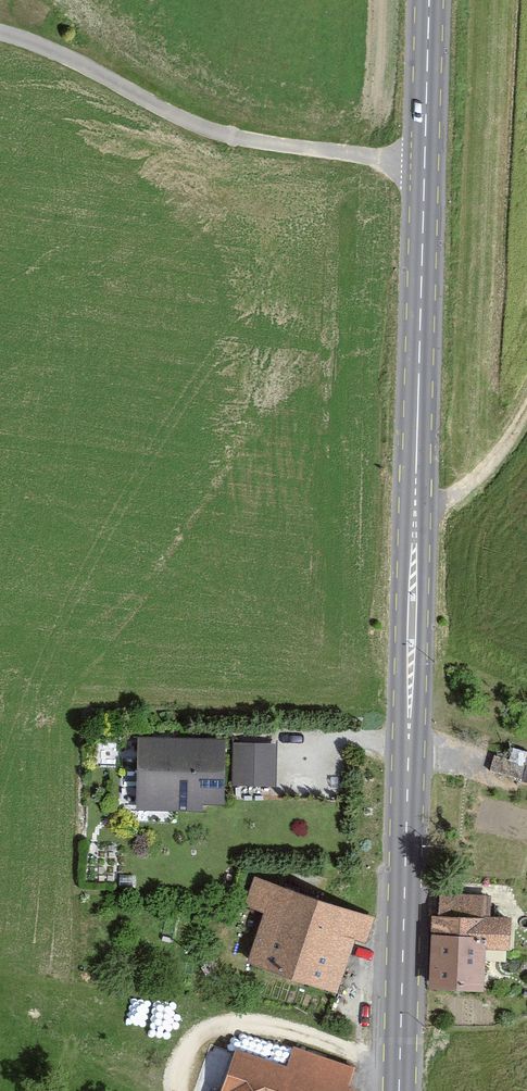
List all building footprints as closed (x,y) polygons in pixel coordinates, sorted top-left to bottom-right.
[(229,732),(141,729),(138,803),(204,805),(204,796),(227,797),(229,732)] [(279,738),(235,737),(234,778),(278,780),(279,738)] [(526,753),(497,748),(493,769),(522,774),(526,753)] [(375,915),(256,872),(247,899),(265,905),(247,954),(338,987),(357,933),(367,937),(375,915)] [(436,887),(435,912),(432,983),(485,985),(486,943),(509,944),(510,913),(493,913),(494,889),(436,887)] [(238,1045),(223,1090),(363,1090),(365,1088),(351,1083),(358,1063),(295,1042),(288,1061),(238,1045)]
